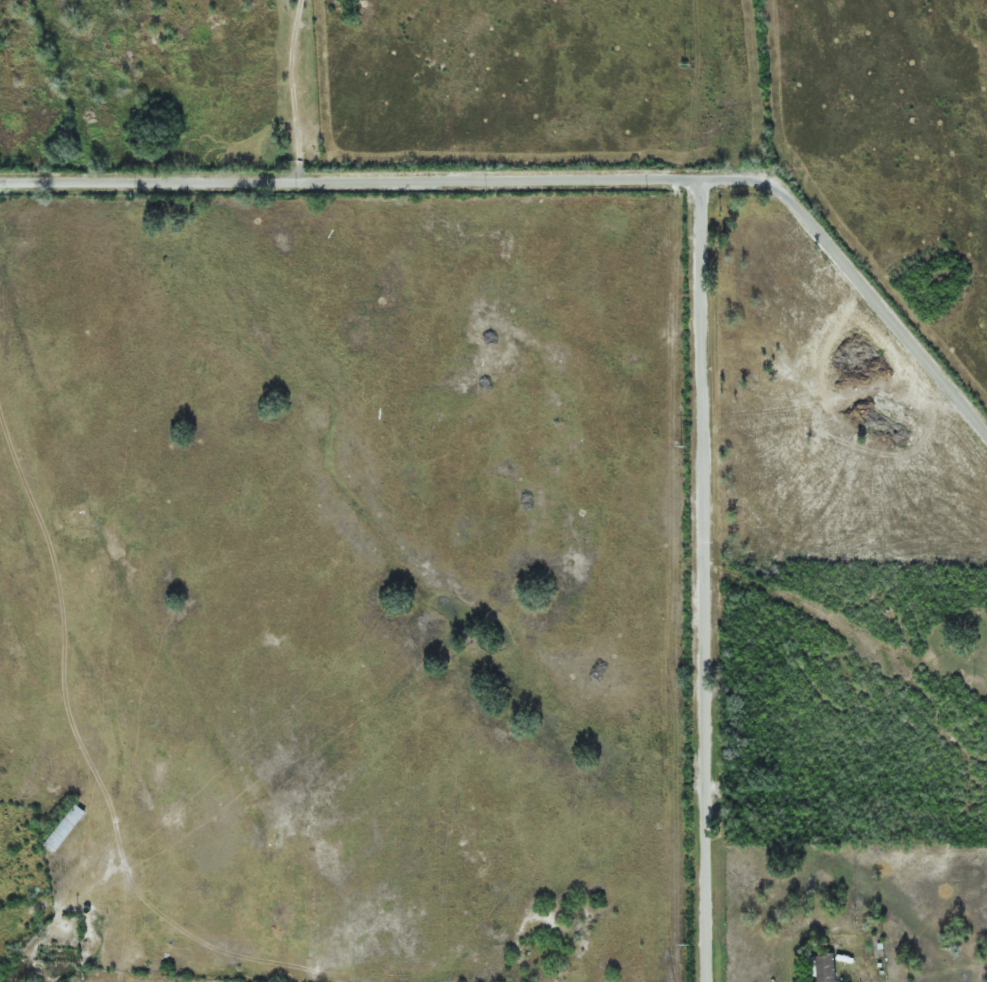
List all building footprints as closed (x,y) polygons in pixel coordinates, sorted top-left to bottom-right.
[(89,813),(77,803),(43,843),(55,853),(89,813)] [(812,981),(831,981),(831,953),(812,953),(812,981)]
